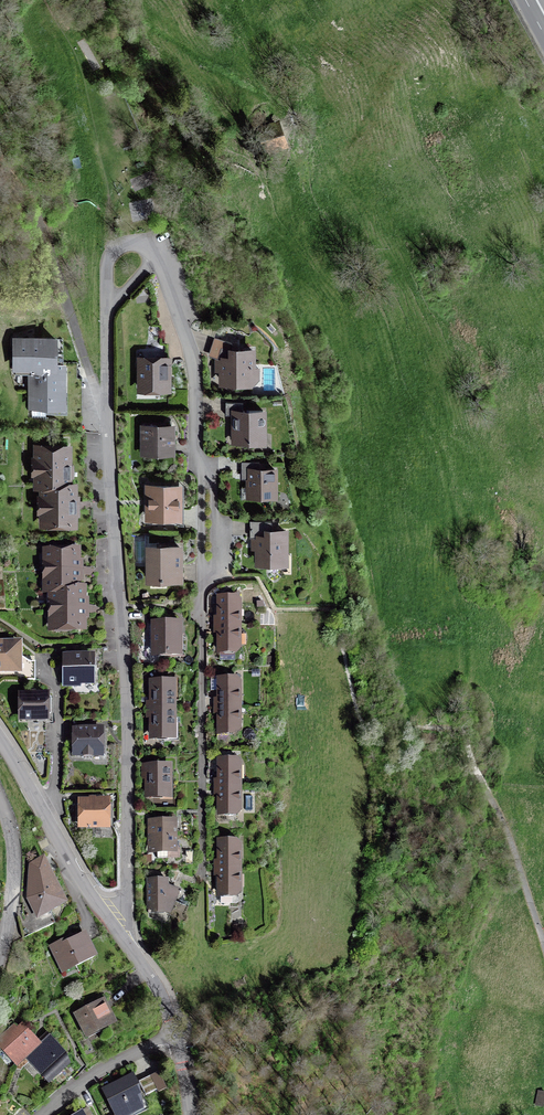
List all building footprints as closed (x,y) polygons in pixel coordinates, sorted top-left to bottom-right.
[(284,142),(278,125),(259,131),(265,149),(284,142)] [(252,351),(232,351),(232,343),(217,338),(214,347),(217,348),(214,357),(222,359),(222,381),(237,381),(238,377),(250,377),(252,374),(252,351)] [(55,339),(15,339),(15,367),(31,367),(31,405),(63,405),(63,362),(55,362),(55,339)] [(169,359),(140,359),(140,388),(165,388),(165,377),(169,377),(169,359)] [(243,402),(225,402),(226,415),(235,415),(235,441),(263,441),(263,411),(243,411),(243,402)] [(172,425),(143,425),(144,450),(158,450),(158,454),(172,454),(172,425)] [(43,485),(68,485),(68,447),(38,447),(38,485),(43,485)] [(259,462),(243,462),(243,474),(249,474),(248,487),(253,487),(252,496),(265,497),(265,492),(275,492),(275,470),(259,470),(259,462)] [(73,485),(68,485),(43,485),(43,504),(73,504),(73,485)] [(178,486),(149,486),(149,518),(178,518),(178,486)] [(73,524),(73,504),(43,504),(43,524),(60,524),(60,538),(92,538),(92,524),(73,524)] [(272,521),(253,521),(253,542),(258,542),(258,558),(271,558),(271,562),(282,562),(285,559),(285,531),(272,531),(272,521)] [(92,538),(60,538),(60,552),(77,552),(92,552),(92,538)] [(180,547),(149,547),(149,579),(180,579),(180,547)] [(46,552),(46,571),(77,571),(77,552),(60,552),(46,552)] [(47,591),(52,591),(77,590),(77,571),(46,571),(47,591)] [(82,590),(77,590),(52,591),(52,609),(83,609),(82,590)] [(235,599),(219,599),(220,625),(239,625),(239,602),(235,599)] [(83,628),(83,609),(52,609),(52,629),(83,628)] [(178,625),(154,625),(154,654),(169,654),(169,650),(184,650),(184,637),(178,637),(178,625)] [(239,625),(220,625),(220,652),(236,652),(239,648),(239,625)] [(0,644),(0,669),(18,669),(18,671),(35,671),(35,662),(19,662),(19,644),(0,644)] [(103,652),(93,652),(93,667),(103,667),(103,652)] [(92,657),(66,657),(66,683),(95,683),(95,669),(92,669),(92,657)] [(35,679),(35,671),(18,671),(18,679),(35,679)] [(235,680),(220,680),(220,706),(239,706),(239,683),(235,680)] [(153,682),(153,710),(173,710),(173,682),(153,682)] [(46,694),(22,694),(21,719),(46,719),(46,694)] [(239,706),(220,706),(220,733),(235,733),(239,729),(239,706)] [(173,710),(153,710),(153,738),(173,738),(173,710)] [(101,730),(75,730),(75,755),(101,755),(101,730)] [(236,761),(220,760),(220,787),(240,787),(240,764),(236,761)] [(168,767),(149,767),(149,796),(168,796),(168,767)] [(240,787),(220,787),(220,814),(236,814),(240,810),(240,787)] [(107,801),(81,800),(81,827),(107,827),(107,801)] [(151,850),(157,850),(157,858),(168,858),(168,849),(174,849),(174,824),(168,824),(168,820),(157,820),(157,824),(151,824),(151,850)] [(42,840),(47,837),(40,824),(34,827),(42,840)] [(235,842),(220,842),(220,868),(240,868),(239,845),(235,842)] [(42,861),(32,866),(29,897),(38,916),(63,903),(42,861)] [(239,891),(240,868),(220,868),(220,903),(232,903),(232,894),(236,894),(239,891)] [(162,880),(149,880),(149,908),(163,909),(170,912),(178,891),(163,885),(162,880)] [(82,931),(51,946),(62,969),(74,963),(75,966),(95,957),(82,931)] [(103,1000),(75,1014),(85,1034),(100,1027),(101,1029),(114,1023),(103,1000)] [(25,1056),(39,1043),(23,1025),(18,1030),(13,1025),(0,1037),(0,1047),(16,1064),(25,1056)] [(48,1035),(39,1043),(25,1056),(48,1081),(63,1067),(57,1060),(64,1053),(48,1035)] [(78,1058),(66,1068),(72,1076),(85,1065),(78,1058)] [(141,1080),(146,1096),(165,1091),(161,1074),(141,1080)] [(104,1089),(116,1114),(124,1114),(139,1108),(141,1106),(140,1101),(134,1089),(137,1087),(137,1084),(133,1075),(104,1089)] [(539,1091),(536,1105),(542,1106),(543,1099),(543,1092),(539,1091)] [(36,1095),(24,1106),(30,1113),(43,1102),(36,1095)]
